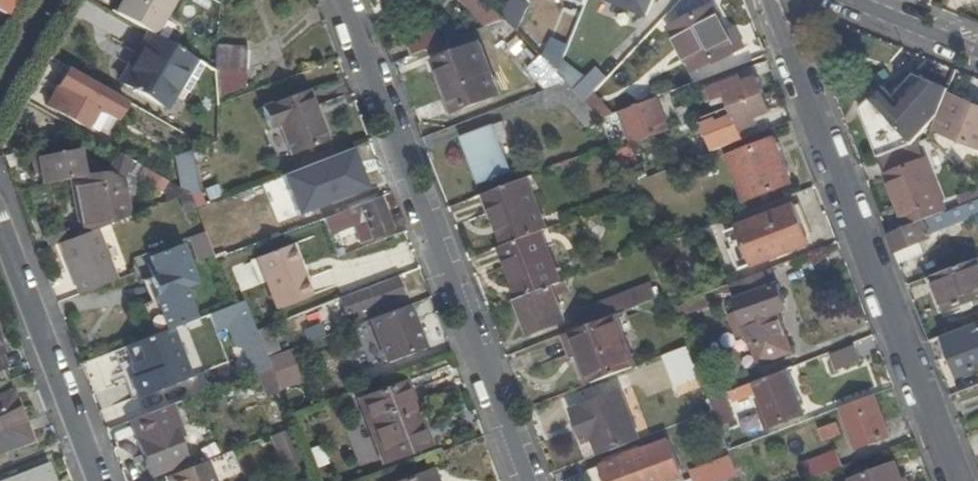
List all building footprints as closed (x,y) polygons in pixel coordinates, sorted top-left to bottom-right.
[(3,13),(10,0),(0,0),(0,11),(3,13)] [(115,15),(151,35),(163,42),(173,28),(161,21),(173,0),(124,0),(115,15)] [(380,3),(389,11),(399,0),(382,0),(380,3)] [(487,26),(506,19),(504,17),(492,5),(487,0),(462,0),(487,26)] [(684,20),(707,9),(702,0),(697,0),(678,9),(684,20)] [(707,9),(684,20),(671,27),(692,69),(715,58),(716,61),(742,49),(734,32),(728,35),(714,6),(707,9)] [(506,19),(519,33),(526,16),(508,8),(504,17),(506,19)] [(407,38),(413,55),(444,43),(438,28),(432,30),(431,28),(407,38)] [(163,42),(151,35),(133,66),(130,65),(120,82),(166,109),(179,87),(176,86),(192,59),(163,42)] [(445,77),(457,108),(498,93),(480,44),(435,60),(442,78),(445,77)] [(216,45),(215,70),(219,70),(244,72),(246,47),(216,45)] [(539,45),(535,49),(539,54),(543,50),(539,45)] [(547,75),(556,85),(566,81),(558,73),(539,54),(535,49),(532,46),(524,54),(546,76),(547,75)] [(447,112),(457,108),(445,77),(442,78),(435,60),(434,57),(423,61),(428,74),(432,73),(447,112)] [(176,86),(179,87),(190,93),(206,67),(192,59),(176,86)] [(566,81),(585,101),(592,94),(562,64),(558,73),(566,81)] [(66,92),(54,110),(85,129),(106,93),(67,70),(57,87),(66,92)] [(219,70),(217,95),(244,87),(244,72),(219,70)] [(724,82),(733,106),(764,94),(758,78),(743,84),(740,76),(724,82)] [(556,85),(538,92),(543,107),(563,100),(588,125),(599,116),(585,101),(566,81),(556,85)] [(46,106),(54,110),(66,92),(57,87),(46,106)] [(904,141),(909,146),(929,138),(932,132),(928,129),(937,119),(933,115),(941,108),(919,88),(908,100),(896,111),(886,121),(883,118),(874,122),(870,126),(888,145),(904,141)] [(268,123),(315,106),(309,90),(262,108),(268,123)] [(585,101),(599,116),(602,119),(612,115),(592,94),(585,101)] [(715,124),(724,147),(746,139),(742,129),(758,123),(756,117),(771,111),(764,94),(733,106),(737,116),(715,124)] [(890,105),(896,111),(908,100),(901,94),(890,105)] [(977,148),(977,107),(950,96),(935,130),(977,148)] [(667,129),(655,100),(622,112),(624,115),(634,141),(667,129)] [(329,142),(315,106),(268,123),(270,129),(280,126),(291,156),(329,142)] [(505,119),(494,124),(501,141),(512,137),(505,119)] [(605,124),(611,143),(619,140),(612,122),(605,124)] [(501,141),(494,124),(465,135),(484,184),(513,172),(501,141)] [(783,157),(776,137),(727,155),(744,200),(787,184),(778,158),(783,157)] [(882,159),(888,174),(925,160),(918,145),(882,159)] [(280,174),(296,215),(368,188),(352,146),(280,174)] [(83,235),(96,230),(108,225),(105,200),(119,197),(116,180),(126,167),(131,161),(114,152),(107,181),(102,180),(92,181),(91,176),(86,177),(82,149),(39,155),(41,170),(43,183),(74,179),(83,235)] [(36,171),(41,170),(39,155),(33,156),(36,171)] [(888,174),(909,228),(945,214),(925,160),(888,174)] [(167,191),(168,182),(131,161),(126,167),(137,173),(152,182),(167,191)] [(527,177),(486,193),(506,246),(542,232),(547,230),(527,177)] [(166,203),(189,195),(168,182),(167,191),(166,203)] [(335,215),(323,220),(326,231),(338,226),(340,231),(355,225),(362,242),(391,231),(379,198),(373,200),(346,211),(335,215)] [(945,214),(909,228),(889,235),(895,252),(920,243),(931,238),(930,235),(977,217),(977,201),(945,214)] [(811,242),(795,204),(741,225),(756,263),(811,242)] [(66,240),(60,226),(42,233),(47,247),(66,240)] [(338,226),(326,231),(329,236),(340,231),(338,226)] [(193,231),(195,236),(205,233),(203,228),(193,231)] [(71,276),(78,296),(116,281),(96,230),(83,235),(59,244),(67,267),(70,266),(74,275),(71,276)] [(503,247),(522,298),(561,283),(542,232),(506,246),(503,247)] [(204,258),(213,255),(209,242),(207,237),(205,233),(195,236),(199,246),(200,246),(204,258)] [(213,255),(215,259),(224,256),(215,234),(207,237),(209,242),(213,255)] [(924,251),(920,243),(895,252),(899,260),(924,251)] [(168,331),(171,330),(186,324),(193,321),(181,290),(196,285),(182,246),(151,257),(158,276),(151,278),(158,299),(155,299),(168,331)] [(256,258),(270,294),(303,282),(289,246),(256,258)] [(927,278),(942,313),(977,299),(977,258),(927,278)] [(775,283),(770,269),(737,282),(742,296),(736,298),(761,363),(793,350),(777,309),(787,305),(778,282),(775,283)] [(341,300),(351,327),(368,321),(378,317),(374,307),(404,296),(397,278),(341,300)] [(303,282),(270,294),(276,310),(310,298),(303,282)] [(522,298),(518,299),(531,334),(566,320),(556,295),(569,290),(566,282),(561,283),(522,298)] [(589,326),(616,315),(646,304),(642,290),(584,312),(589,326)] [(674,306),(678,316),(705,305),(701,296),(674,306)] [(240,344),(252,375),(261,372),(271,368),(267,359),(257,331),(246,303),(233,306),(210,315),(216,331),(240,322),(244,334),(247,341),(240,344)] [(378,317),(368,321),(385,364),(422,350),(415,330),(420,328),(410,304),(378,317)] [(572,361),(582,387),(634,367),(616,315),(589,326),(553,339),(563,364),(572,361)] [(320,322),(302,328),(307,342),(325,335),(320,322)] [(962,329),(964,335),(947,341),(961,377),(977,370),(977,323),(962,329)] [(257,331),(267,359),(280,354),(269,326),(257,331)] [(168,331),(125,347),(137,378),(131,380),(138,398),(190,379),(171,330),(168,331)] [(237,337),(240,344),(247,341),(244,334),(237,337)] [(862,360),(856,345),(833,354),(839,370),(862,360)] [(675,388),(701,378),(690,346),(663,356),(675,388)] [(267,359),(271,368),(272,371),(292,364),(287,351),(280,354),(267,359)] [(270,396),(280,393),(277,385),(272,371),(271,368),(261,372),(270,396)] [(757,381),(740,388),(744,394),(754,390),(756,394),(761,392),(767,407),(761,410),(768,429),(803,414),(787,371),(758,383),(757,381)] [(404,398),(412,395),(408,383),(366,399),(390,462),(421,450),(416,435),(426,431),(420,416),(412,419),(404,398)] [(594,439),(600,455),(642,439),(623,389),(572,409),(586,442),(594,439)] [(710,399),(714,412),(725,438),(740,432),(725,393),(710,399)] [(28,440),(10,394),(0,397),(0,451),(28,440)] [(876,394),(842,407),(859,449),(892,435),(876,394)] [(420,416),(412,395),(404,398),(412,419),(420,416)] [(173,431),(178,442),(185,439),(182,432),(187,430),(177,404),(172,406),(180,428),(173,431)] [(144,440),(138,442),(152,478),(186,465),(178,442),(173,431),(180,428),(172,406),(136,420),(144,440)] [(136,420),(130,423),(138,442),(144,440),(136,420)] [(843,436),(839,425),(821,432),(825,442),(843,436)] [(282,470),(307,462),(294,428),(270,438),(282,470)] [(416,435),(421,450),(432,446),(426,431),(416,435)] [(669,441),(602,465),(608,480),(673,480),(683,477),(669,441)] [(804,465),(809,479),(845,466),(840,452),(804,465)] [(698,480),(727,480),(740,476),(732,458),(695,473),(698,480)] [(207,462),(167,477),(169,480),(214,480),(207,462)] [(894,464),(848,480),(901,480),(894,464)] [(45,469),(14,480),(50,480),(45,469)] [(429,471),(403,480),(434,480),(429,471)]
